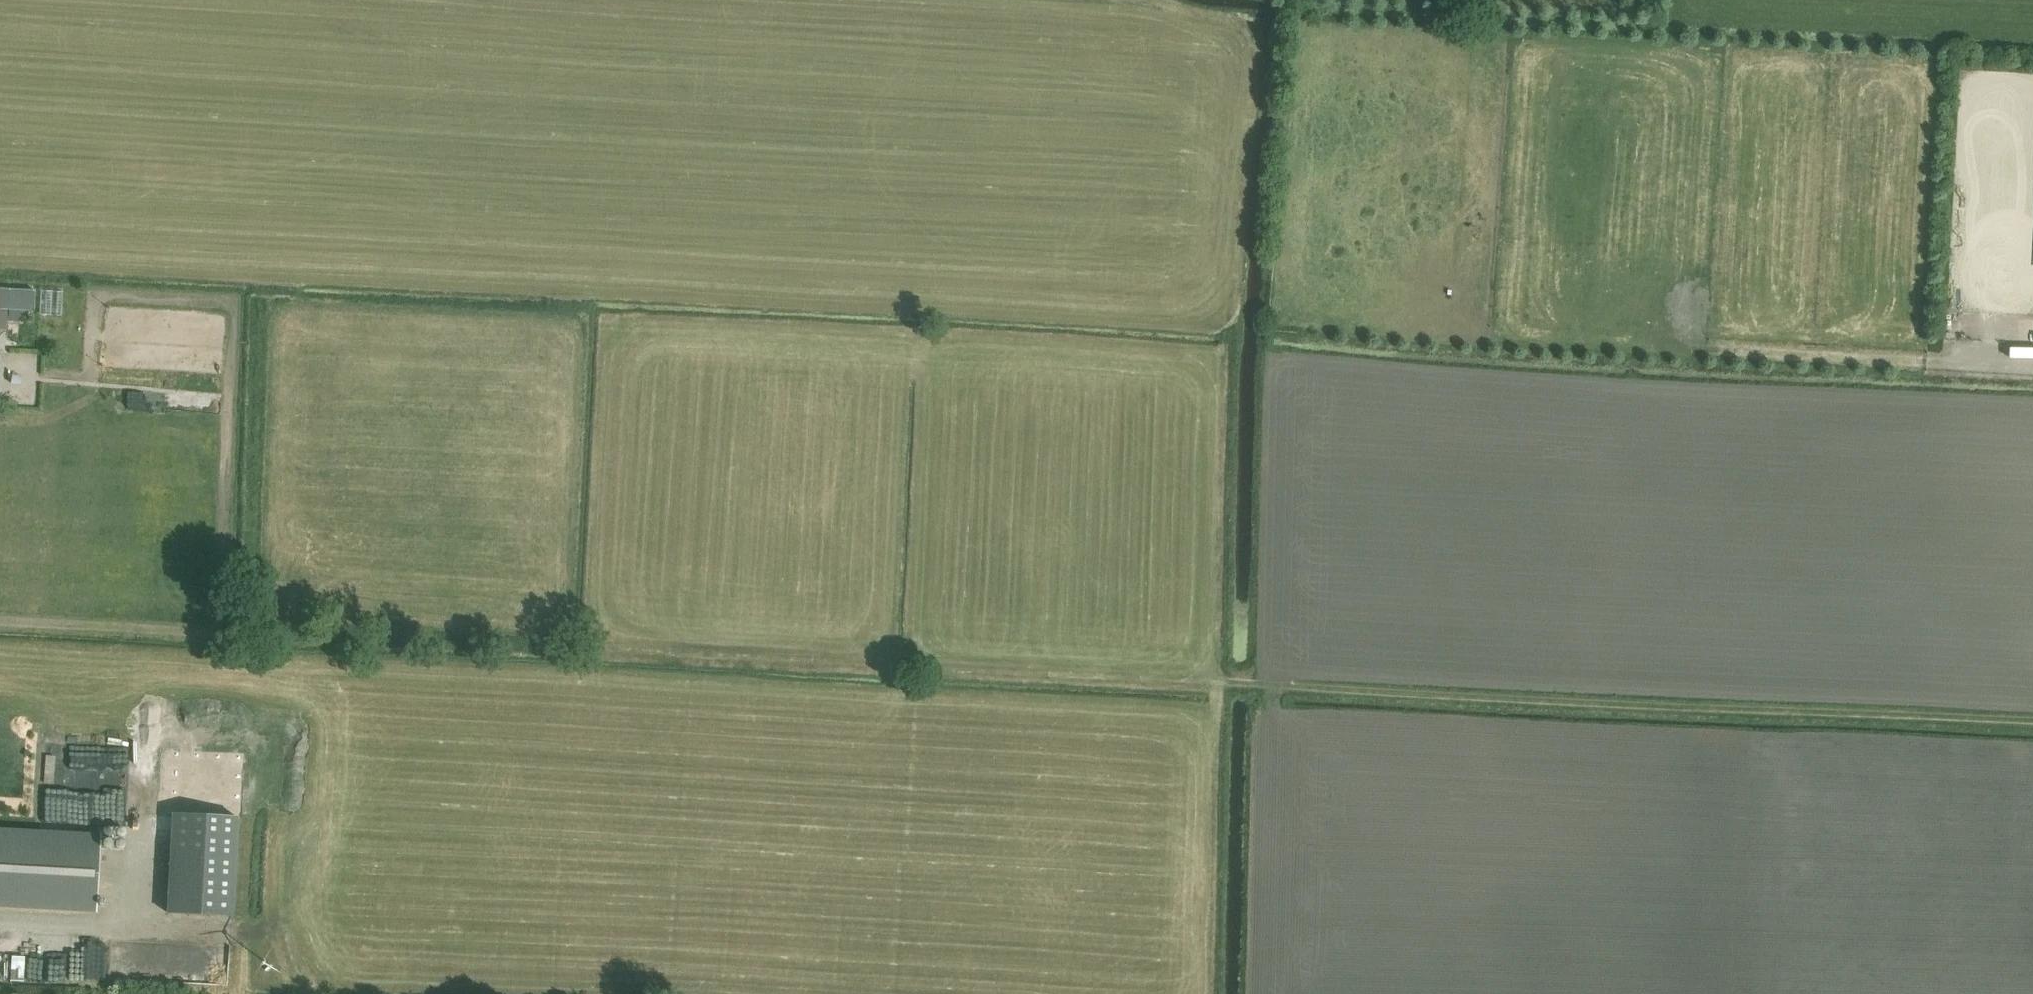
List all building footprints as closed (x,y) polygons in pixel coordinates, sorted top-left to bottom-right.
[(1999,354),(2032,354),(2032,341),(1999,340),(1999,354)] [(194,898),(197,806),(175,805),(171,897),(194,898)] [(234,900),(237,806),(198,805),(195,899),(234,900)] [(0,832),(0,904),(95,909),(99,838),(0,832)] [(60,961),(84,957),(81,936),(56,940),(60,961)]
